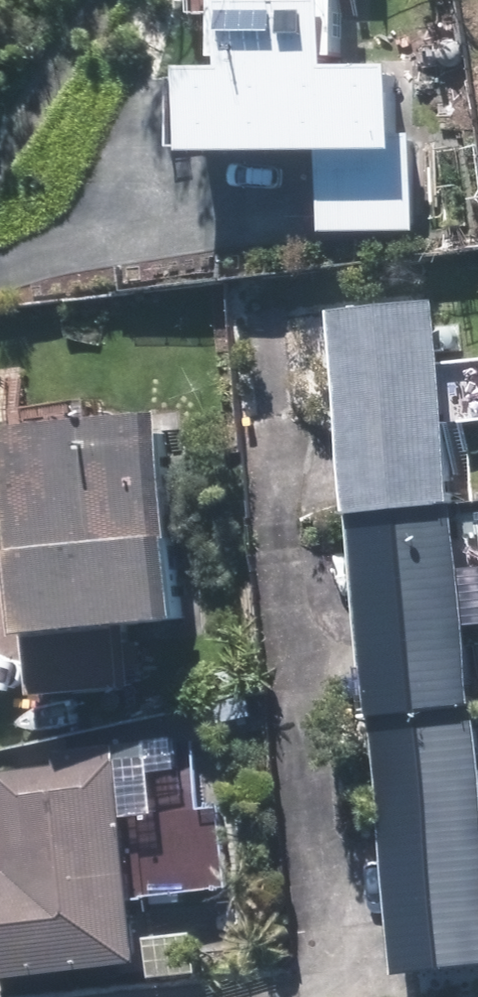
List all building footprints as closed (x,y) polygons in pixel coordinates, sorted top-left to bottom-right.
[(204,50),(206,139),(242,138),(241,151),(393,150),(391,0),(268,0),(268,33),(239,34),(240,49),(204,50)] [(457,188),(459,210),(474,209),(472,185),(457,188)] [(450,220),(453,244),(477,241),(477,239),(475,216),(450,220)] [(461,427),(474,426),(468,368),(455,370),(449,307),(340,319),(362,520),(470,509),(461,427)] [(112,628),(178,621),(155,416),(0,433),(0,486),(24,699),(120,688),(112,628)] [(477,574),(470,509),(362,520),(385,722),(477,712),(477,574)] [(385,722),(413,979),(477,971),(477,712),(385,722)] [(9,781),(22,875),(0,879),(0,970),(2,988),(152,968),(125,765),(9,781)]
